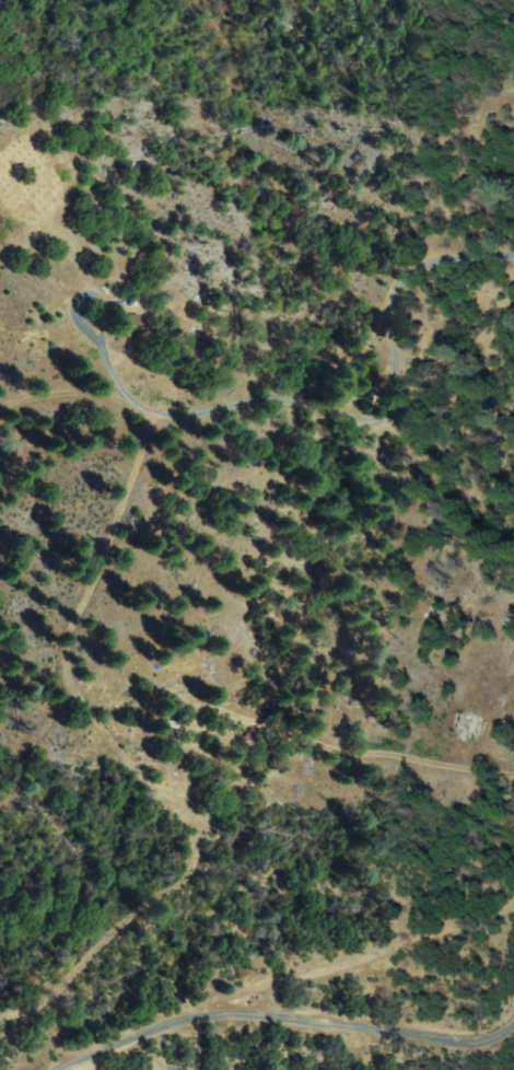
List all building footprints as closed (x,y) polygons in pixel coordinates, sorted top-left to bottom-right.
[(165,710),(176,702),(180,709),(170,717),(165,710)] [(164,718),(174,710),(168,703),(158,711),(164,718)] [(168,722),(183,725),(180,731),(166,728),(168,722)]
